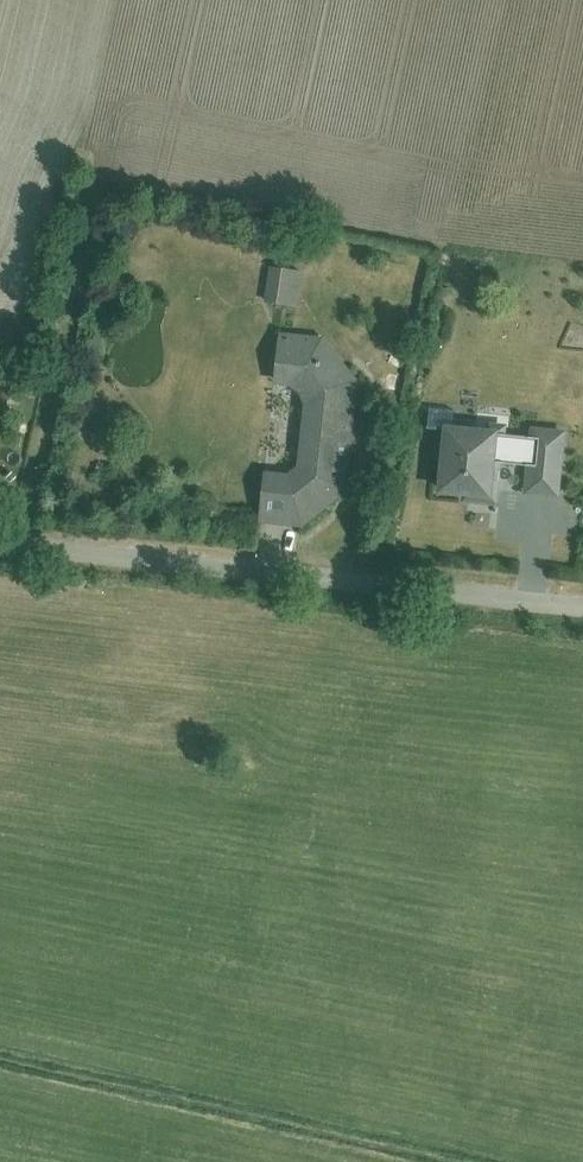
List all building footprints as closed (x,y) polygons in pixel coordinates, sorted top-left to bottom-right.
[(251,299),(280,302),(283,263),(255,261),(251,299)] [(304,395),(297,469),(288,477),(262,474),(257,517),(310,524),(349,490),(359,385),(323,333),(279,330),(275,383),(296,384),(304,395)] [(534,411),(532,433),(505,431),(506,413),(457,409),(455,425),(438,423),(435,455),(454,457),(451,494),(500,498),(503,461),(528,463),(526,490),(562,492),(568,414),(534,411)]
